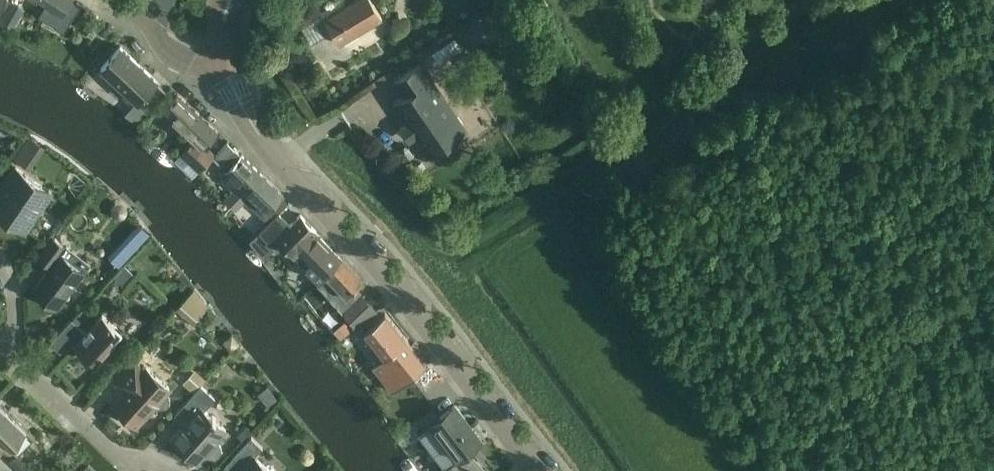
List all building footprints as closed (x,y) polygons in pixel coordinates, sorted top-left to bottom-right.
[(0,19),(14,27),(25,8),(12,0),(5,0),(0,19)] [(45,3),(39,14),(64,29),(79,5),(75,3),(74,4),(70,2),(71,0),(40,0),(45,3)] [(324,18),(322,14),(315,18),(301,26),(311,43),(325,34),(318,23),(324,19),(339,44),(383,17),(372,0),(353,0),(324,18)] [(488,29),(480,15),(467,23),(475,37),(488,29)] [(102,76),(105,72),(137,101),(157,79),(121,45),(100,67),(101,68),(97,72),(102,76)] [(418,62),(394,79),(404,94),(394,101),(409,122),(406,123),(405,127),(410,134),(413,134),(416,132),(430,153),(465,130),(463,127),(464,123),(458,115),(454,115),(418,62)] [(297,73),(296,78),(297,82),(301,85),(305,86),(309,83),(311,78),(310,74),(306,71),(301,71),(297,73)] [(195,139),(182,151),(182,152),(198,169),(206,162),(215,153),(206,144),(219,131),(178,92),(163,108),(195,139)] [(30,136),(15,158),(25,165),(40,143),(30,136)] [(226,170),(220,177),(232,190),(224,197),(236,210),(244,202),(240,198),(263,174),(236,147),(232,152),(221,163),(226,169),(226,170)] [(206,162),(198,171),(206,179),(214,170),(206,162)] [(26,230),(52,192),(16,167),(0,190),(0,195),(7,200),(0,211),(0,212),(26,230)] [(283,194),(263,174),(240,198),(244,202),(252,210),(260,202),(267,210),(272,205),(283,194)] [(267,224),(259,231),(268,240),(271,243),(277,237),(293,254),(294,253),(309,268),(317,276),(319,279),(342,257),(319,234),(316,231),(317,230),(300,213),(291,223),(279,212),(274,216),(267,224)] [(133,234),(123,244),(132,252),(141,242),(133,234)] [(85,271),(84,271),(91,263),(66,244),(65,245),(55,237),(40,257),(51,266),(33,289),(57,308),(85,271)] [(342,257),(319,279),(320,280),(330,290),(331,289),(333,291),(339,286),(347,295),(363,281),(348,263),(343,258),(342,257)] [(125,264),(114,276),(122,283),(133,272),(125,264)] [(111,280),(105,286),(105,291),(108,294),(113,294),(118,288),(119,283),(115,280),(111,280)] [(195,287),(187,295),(204,310),(209,305),(195,287)] [(361,292),(343,308),(343,309),(357,325),(358,326),(376,309),(361,292)] [(123,333),(116,326),(103,313),(86,331),(72,317),(50,341),(60,350),(70,340),(87,357),(94,349),(102,356),(123,333)] [(395,390),(427,364),(387,313),(367,329),(387,355),(375,365),(395,390)] [(125,390),(114,403),(137,424),(156,403),(159,406),(162,406),(166,405),(169,402),(169,397),(169,395),(166,392),(169,388),(147,367),(145,369),(135,360),(116,382),(125,390)] [(187,420),(173,437),(198,460),(205,452),(210,456),(215,456),(220,454),(222,449),(221,444),(216,440),(226,428),(204,409),(215,397),(201,384),(177,411),(187,420)] [(9,445),(27,427),(0,401),(0,437),(9,445)] [(459,459),(461,462),(452,469),(453,470),(488,470),(471,450),(485,439),(456,403),(432,422),(459,459)] [(245,422),(235,432),(243,440),(253,429),(245,422)] [(255,455),(263,447),(252,437),(232,457),(243,467),(239,470),(271,470),(255,455)]
